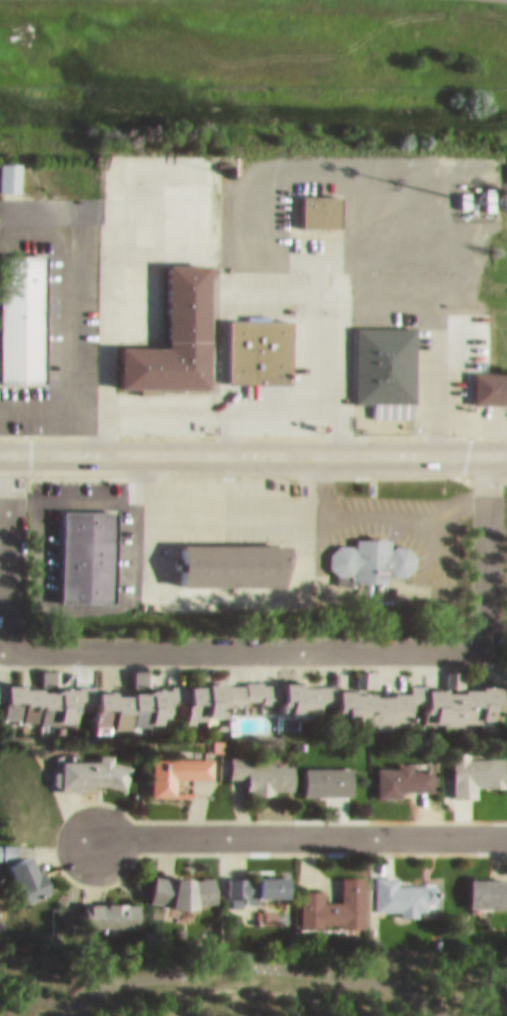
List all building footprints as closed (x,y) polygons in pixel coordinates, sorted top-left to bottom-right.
[(22,153),(0,153),(0,183),(22,183),(22,153)] [(300,186),(300,215),(339,216),(339,187),(300,186)] [(0,274),(0,371),(39,372),(43,243),(1,242),(0,274)] [(210,380),(213,256),(166,255),(165,338),(117,337),(116,378),(210,380)] [(227,308),(288,310),(286,373),(225,371),(227,308)] [(352,316),(351,393),(372,393),(372,407),(414,407),(415,317),(352,316)] [(467,395),(506,395),(506,364),(467,364),(467,395)] [(59,500),(59,589),(114,589),(114,501),(59,500)] [(376,572),(377,544),(390,544),(390,529),(356,528),(356,536),(332,536),(331,565),(356,565),(356,571),(376,572)] [(292,575),(292,533),(175,534),(175,576),(292,575)] [(413,719),(414,698),(430,698),(430,713),(505,715),(506,696),(506,677),(466,676),(466,662),(447,662),(447,679),(430,679),(430,676),(411,676),(411,683),(343,681),(342,718),(413,719)] [(99,682),(101,720),(174,716),(173,696),(187,695),(188,713),(248,710),(247,696),(281,694),(280,673),(99,682)] [(8,676),(8,674),(0,674),(0,694),(6,694),(5,710),(21,711),(21,723),(77,725),(78,696),(95,696),(95,678),(8,676)] [(338,677),(292,675),(292,691),(299,691),(298,707),(307,707),(307,696),(314,696),(313,704),(322,704),(323,695),(337,696),(338,677)] [(472,742),(456,742),(456,788),(481,788),(481,777),(506,778),(506,748),(472,747),(472,742)] [(63,752),(63,763),(56,763),(56,781),(130,781),(130,755),(114,755),(114,746),(100,746),(100,752),(63,752)] [(296,756),(276,755),(276,747),(232,747),(232,769),(262,770),(262,782),(296,783),(296,756)] [(154,789),(191,789),(191,782),(179,782),(179,770),(214,771),(215,750),(154,749),(154,789)] [(406,782),(438,782),(438,754),(400,754),(400,758),(381,758),(381,788),(406,788),(406,782)] [(307,759),(307,786),(358,786),(358,759),(307,759)] [(52,883),(38,845),(10,855),(24,894),(52,883)] [(217,898),(218,869),(155,867),(154,895),(217,898)] [(368,918),(369,867),(345,867),(344,893),(326,892),(326,881),(304,881),(303,917),(368,918)] [(229,868),(229,889),(295,889),(295,868),(229,868)] [(400,875),(399,868),(377,868),(377,905),(440,904),(439,875),(400,875)] [(473,899),(506,899),(506,869),(473,869),(473,899)] [(141,893),(87,893),(87,918),(141,918),(141,893)]
